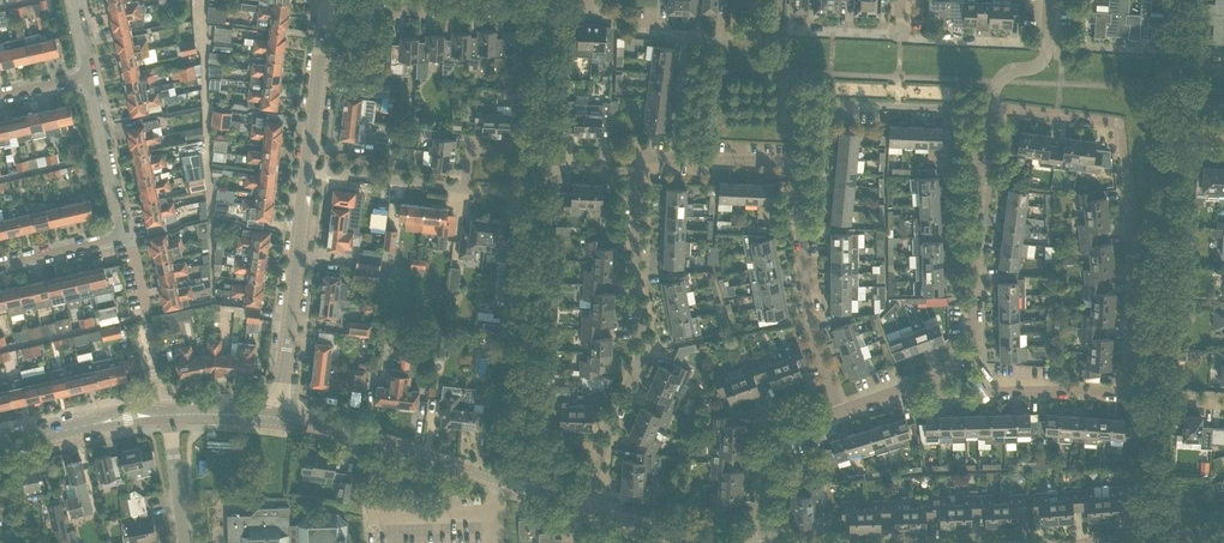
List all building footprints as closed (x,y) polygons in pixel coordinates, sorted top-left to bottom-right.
[(107,1),(110,13),(140,7),(139,1),(126,3),(125,0),(111,0),(107,1)] [(668,12),(675,13),(675,15),(682,16),(682,0),(669,0),(668,12)] [(682,16),(688,16),(688,13),(695,13),(695,10),(696,0),(703,0),(682,0),(682,16)] [(703,0),(703,14),(710,14),(710,11),(717,11),(717,0),(703,0)] [(793,11),(807,11),(807,0),(794,0),(793,11)] [(814,11),(826,12),(827,0),(814,0),(814,11)] [(826,12),(839,13),(840,0),(827,0),(826,12)] [(854,13),(867,14),(867,0),(854,0),(854,13)] [(867,14),(879,14),(880,1),(887,1),(887,2),(888,2),(888,0),(867,0),(867,14)] [(928,22),(940,22),(940,15),(947,15),(947,0),(929,0),(928,22)] [(947,15),(948,15),(953,15),(953,23),(964,24),(965,0),(947,0),(947,15)] [(965,0),(964,24),(975,24),(976,16),(983,17),(983,1),(965,0)] [(983,17),(989,17),(989,25),(1000,25),(1001,0),(992,0),(992,1),(983,1),(983,17)] [(1000,25),(1011,26),(1012,18),(1018,18),(1019,3),(1011,2),(1011,0),(1001,0),(1000,25)] [(1108,12),(1088,11),(1088,22),(1095,22),(1094,36),(1105,37),(1105,35),(1117,36),(1119,0),(1109,0),(1108,12)] [(1117,36),(1128,36),(1128,38),(1139,39),(1139,37),(1140,14),(1128,13),(1129,0),(1119,0),(1117,36)] [(1140,14),(1139,37),(1151,38),(1150,40),(1161,41),(1163,16),(1151,15),(1152,0),(1141,0),(1140,14)] [(1215,4),(1200,3),(1199,13),(1223,15),(1223,0),(1215,0),(1215,4)] [(272,7),(259,5),(258,12),(289,15),(290,3),(273,1),(272,7)] [(112,24),(114,34),(132,31),(131,26),(143,24),(142,18),(141,12),(146,11),(145,5),(140,7),(110,13),(112,24)] [(226,23),(227,7),(208,5),(208,21),(226,23)] [(0,11),(0,27),(8,25),(7,19),(5,10),(0,11)] [(257,17),(256,27),(269,29),(270,26),(278,27),(277,35),(286,36),(287,32),(287,28),(289,15),(258,12),(258,11),(257,17)] [(1198,34),(1197,42),(1212,43),(1223,44),(1223,43),(1223,36),(1223,26),(1223,15),(1199,13),(1198,23),(1213,24),(1213,36),(1198,34)] [(591,52),(593,24),(585,23),(585,25),(578,25),(578,37),(570,37),(569,58),(577,59),(578,48),(586,48),(586,51),(591,52)] [(593,24),(591,52),(591,57),(596,57),(596,53),(605,54),(605,60),(613,60),(613,39),(606,38),(606,26),(600,26),(600,24),(593,24)] [(216,26),(215,40),(231,42),(233,28),(216,26)] [(255,39),(254,45),(285,48),(286,36),(277,35),(278,27),(270,26),(269,29),(268,40),(255,39)] [(469,56),(468,71),(469,71),(475,71),(476,71),(480,64),(481,53),(495,54),(496,54),(496,38),(496,30),(482,30),(482,36),(478,36),(477,37),(470,36),(470,56),(469,56)] [(132,31),(114,34),(117,46),(119,56),(149,49),(147,39),(145,32),(132,35),(132,31)] [(495,54),(494,66),(506,67),(507,54),(521,55),(522,31),(508,31),(508,37),(503,37),(503,38),(496,38),(496,54),(495,54)] [(444,59),(443,59),(442,73),(450,74),(454,68),(455,56),(469,56),(470,56),(470,36),(471,33),(456,32),(456,38),(452,38),(452,39),(444,39),(444,59)] [(40,33),(25,36),(31,61),(45,57),(42,40),(40,33)] [(418,61),(417,61),(416,77),(426,77),(428,70),(429,58),(443,59),(444,59),(444,39),(445,35),(430,35),(430,41),(426,41),(426,42),(419,41),(418,61)] [(31,61),(25,36),(11,39),(17,64),(31,61)] [(56,37),(44,40),(42,40),(45,57),(60,54),(56,37)] [(418,61),(419,41),(419,38),(404,37),(404,43),(400,43),(400,44),(392,44),(391,73),(403,73),(403,61),(417,61),(418,61)] [(5,49),(0,50),(0,57),(2,67),(17,64),(11,39),(4,41),(5,49)] [(179,43),(182,55),(197,52),(194,40),(179,43)] [(231,42),(215,40),(214,48),(233,50),(233,42),(231,42)] [(285,48),(254,45),(254,51),(267,52),(266,58),(283,60),(285,48)] [(647,45),(645,58),(652,59),(673,62),(675,48),(647,45)] [(149,49),(119,56),(121,68),(139,64),(146,62),(157,60),(155,48),(149,49)] [(209,62),(225,64),(226,54),(210,52),(209,62)] [(265,65),(252,63),(251,69),(282,73),(283,60),(266,58),(265,65)] [(652,59),(650,73),(671,76),(673,62),(652,59)] [(140,70),(139,64),(121,68),(124,79),(154,73),(158,72),(158,71),(165,69),(163,63),(156,64),(157,67),(140,70)] [(182,80),(190,78),(197,77),(201,76),(200,63),(179,68),(172,69),(174,78),(181,76),(182,80)] [(224,65),(209,63),(209,75),(211,76),(222,77),(224,65)] [(250,81),(280,85),(282,73),(251,69),(250,81)] [(154,73),(124,79),(127,92),(151,87),(149,80),(155,79),(154,73)] [(671,76),(650,73),(649,87),(669,89),(671,76)] [(211,76),(210,84),(221,85),(222,77),(211,76)] [(190,78),(186,79),(187,85),(191,84),(199,82),(197,77),(190,78)] [(250,81),(249,87),(249,93),(279,97),(280,85),(250,81)] [(353,94),(377,96),(378,84),(355,81),(353,94)] [(155,86),(151,87),(127,92),(129,104),(159,97),(170,95),(169,88),(161,89),(161,90),(156,91),(155,86)] [(669,89),(649,87),(647,100),(667,103),(669,89)] [(170,95),(159,97),(160,103),(168,101),(168,103),(179,100),(178,93),(170,95)] [(279,97),(249,93),(248,99),(261,101),(260,107),(277,109),(279,97)] [(346,96),(343,117),(367,120),(374,121),(376,100),(346,96)] [(160,103),(159,97),(129,104),(132,116),(149,112),(147,106),(160,103)] [(587,137),(589,109),(589,104),(575,103),(575,101),(567,100),(566,122),(574,122),(573,134),(580,134),(580,136),(587,137)] [(667,103),(647,100),(645,114),(666,117),(667,103)] [(234,101),(233,108),(244,109),(244,102),(234,101)] [(476,102),(475,111),(475,123),(482,123),(482,135),(489,136),(489,138),(496,138),(497,110),(492,110),(492,113),(483,113),(484,102),(476,102)] [(589,104),(589,109),(587,137),(595,137),(595,135),(602,135),(602,123),(610,124),(610,120),(610,110),(610,102),(603,102),(603,104),(589,104)] [(497,110),(496,138),(503,138),(503,136),(510,137),(510,125),(518,125),(519,103),(511,103),(511,114),(502,114),(502,110),(497,110)] [(70,104),(56,107),(62,134),(69,132),(67,123),(74,121),(70,104)] [(62,134),(56,107),(41,111),(45,128),(52,126),(54,135),(62,134)] [(214,110),(212,126),(240,129),(241,121),(230,120),(231,112),(214,110)] [(41,111),(27,114),(31,131),(33,138),(47,135),(45,128),(41,111)] [(31,131),(27,114),(13,117),(17,134),(18,141),(25,140),(33,138),(31,131)] [(666,117),(645,114),(643,128),(664,130),(666,117)] [(4,119),(0,120),(0,128),(2,138),(4,145),(10,143),(11,142),(9,136),(17,134),(13,117),(12,118),(11,116),(4,117),(4,119)] [(137,118),(138,126),(127,129),(129,141),(154,136),(154,135),(152,127),(159,126),(157,118),(143,121),(142,117),(137,118)] [(252,125),(251,131),(282,135),(283,122),(266,120),(266,118),(257,117),(256,126),(252,125)] [(367,120),(343,117),(340,138),(364,141),(367,120)] [(889,125),(889,137),(888,144),(902,145),(903,122),(898,122),(898,125),(889,125)] [(903,122),(902,145),(915,145),(916,126),(908,126),(908,122),(903,122)] [(916,126),(915,145),(928,146),(929,123),(924,123),(924,127),(916,126)] [(929,123),(928,146),(942,147),(942,127),(934,127),(934,123),(929,123)] [(192,128),(195,140),(204,138),(203,126),(192,128)] [(445,131),(433,129),(424,128),(423,136),(434,137),(433,146),(430,146),(429,151),(457,154),(458,147),(456,146),(456,139),(445,138),(445,131)] [(858,146),(858,144),(859,132),(836,130),(836,136),(840,136),(839,144),(858,146)] [(263,145),(280,147),(282,135),(251,131),(251,137),(263,139),(263,145)] [(1011,143),(1009,161),(1015,161),(1015,162),(1015,163),(1021,164),(1022,163),(1022,162),(1023,162),(1024,155),(1032,156),(1036,133),(1020,131),(1019,141),(1018,144),(1011,143)] [(1036,133),(1032,156),(1040,157),(1039,165),(1054,166),(1056,149),(1049,148),(1051,135),(1036,133)] [(154,136),(129,141),(132,153),(149,149),(148,143),(161,141),(159,134),(154,135),(154,136)] [(1056,149),(1054,166),(1068,168),(1069,161),(1077,162),(1081,138),(1065,136),(1063,150),(1056,149)] [(214,138),(212,150),(213,151),(214,151),(219,151),(221,139),(217,139),(214,138)] [(1081,138),(1077,162),(1085,163),(1084,170),(1099,172),(1102,155),(1094,154),(1096,140),(1081,138)] [(376,141),(376,144),(375,156),(389,158),(390,143),(388,142),(376,141)] [(835,151),(834,156),(857,159),(858,146),(839,144),(838,152),(835,151)] [(249,150),(248,155),(279,159),(280,147),(263,145),(262,151),(249,150)] [(149,149),(132,153),(135,165),(164,159),(163,153),(151,156),(149,149)] [(213,151),(212,160),(213,160),(225,161),(226,152),(214,151),(213,151)] [(420,163),(419,171),(440,174),(441,171),(445,171),(448,167),(453,167),(454,161),(456,161),(457,154),(429,151),(428,156),(432,156),(431,165),(420,163)] [(186,155),(180,156),(182,168),(201,164),(203,163),(201,152),(186,155)] [(279,159),(248,155),(248,161),(261,163),(260,169),(277,171),(279,159)] [(857,159),(834,156),(834,161),(837,162),(837,170),(856,171),(857,159)] [(164,159),(135,165),(137,177),(154,173),(153,167),(166,165),(164,159)] [(201,164),(182,168),(185,180),(188,179),(189,179),(204,176),(205,176),(203,163),(201,164)] [(1195,182),(1194,204),(1201,204),(1203,204),(1203,198),(1218,199),(1218,198),(1220,168),(1204,167),(1203,183),(1195,182)] [(222,169),(221,176),(242,179),(245,180),(246,174),(246,172),(222,169)] [(246,174),(245,180),(276,183),(277,171),(260,169),(259,175),(246,174)] [(832,177),(832,182),(854,184),(856,171),(837,170),(836,178),(832,177)] [(161,172),(154,173),(137,177),(140,189),(170,183),(168,177),(162,178),(161,172)] [(188,180),(185,180),(187,191),(191,191),(197,190),(206,188),(204,176),(189,179),(188,179),(188,180)] [(937,177),(918,178),(911,178),(912,192),(919,192),(942,190),(941,185),(938,185),(937,177)] [(719,181),(719,193),(718,201),(732,201),(733,178),(728,178),(728,182),(719,181)] [(738,179),(733,178),(732,201),(745,202),(746,183),(738,182),(738,179)] [(754,183),(746,183),(745,202),(758,203),(759,180),(754,179),(754,183)] [(257,193),(274,195),(276,183),(245,180),(245,186),(251,186),(250,193),(257,193)] [(759,180),(758,203),(771,203),(772,184),(764,184),(764,180),(759,180)] [(854,184),(832,182),(831,187),(835,188),(834,195),(853,197),(854,184)] [(170,183),(140,189),(142,201),(159,197),(158,191),(171,189),(170,183)] [(572,193),(564,192),(563,213),(578,214),(579,206),(587,207),(588,183),(572,183),(572,193)] [(603,184),(588,183),(587,207),(595,207),(594,215),(609,215),(610,194),(603,194),(603,184)] [(664,187),(663,201),(686,202),(687,189),(664,187)] [(207,195),(206,188),(197,190),(200,202),(207,200),(207,195)] [(217,188),(216,191),(215,200),(229,202),(233,202),(235,190),(217,188)] [(1028,191),(1021,190),(1009,188),(1008,197),(1004,196),(1004,201),(1026,204),(1028,191)] [(332,207),(330,228),(354,231),(358,232),(360,215),(353,214),(356,193),(334,190),(332,204),(334,204),(334,207),(332,207)] [(942,195),(942,190),(919,192),(920,205),(939,203),(938,195),(942,195)] [(1092,191),(1083,192),(1074,194),(1076,208),(1084,207),(1085,215),(1108,213),(1106,197),(1093,199),(1092,191)] [(243,198),(243,204),(273,208),(274,195),(257,193),(256,200),(243,198)] [(830,203),(829,208),(852,210),(853,197),(834,195),(833,203),(830,203)] [(159,197),(142,201),(145,213),(175,207),(173,201),(168,202),(166,196),(159,197)] [(78,201),(75,202),(79,219),(94,216),(90,199),(78,201)] [(200,202),(193,203),(193,207),(199,205),(200,219),(207,217),(206,200),(200,202)] [(229,202),(215,200),(214,212),(213,212),(212,217),(226,219),(229,202)] [(686,202),(663,201),(662,214),(686,215),(686,202)] [(1026,204),(1004,201),(1003,206),(1007,207),(1006,215),(1025,217),(1026,204)] [(39,203),(41,210),(33,212),(36,229),(50,226),(47,209),(45,202),(39,203)] [(79,219),(75,202),(61,205),(65,222),(79,219)] [(425,206),(403,203),(401,203),(399,218),(406,219),(405,229),(422,231),(425,206)] [(425,206),(422,231),(437,233),(438,248),(446,249),(448,229),(446,229),(447,220),(448,208),(439,207),(439,204),(431,203),(431,206),(425,206)] [(939,203),(920,205),(921,217),(944,216),(943,211),(940,211),(939,203)] [(273,208),(243,204),(242,210),(255,211),(254,218),(271,220),(273,208)] [(61,205),(47,209),(50,226),(65,222),(61,205)] [(757,225),(771,226),(772,205),(758,205),(757,225)] [(11,217),(4,218),(8,235),(22,232),(18,215),(19,215),(17,207),(9,209),(11,217)] [(175,207),(145,213),(147,225),(164,222),(163,215),(176,212),(175,207)] [(852,210),(829,208),(829,213),(832,213),(831,222),(851,224),(852,210)] [(33,212),(19,215),(18,215),(22,232),(36,229),(33,212)] [(1108,213),(1085,215),(1085,223),(1078,224),(1079,239),(1097,237),(1096,229),(1110,228),(1108,213)] [(686,215),(662,214),(662,227),(685,228),(686,215)] [(1001,222),(1000,227),(1029,231),(1030,224),(1024,223),(1025,217),(1006,215),(1004,223),(1001,222)] [(944,216),(921,217),(914,218),(915,236),(922,236),(922,231),(941,230),(940,221),(944,221),(944,216)] [(462,225),(461,237),(459,256),(468,257),(468,253),(471,253),(472,246),(484,247),(488,220),(472,218),(471,228),(467,228),(467,226),(462,225)] [(199,240),(200,240),(207,238),(206,220),(196,223),(199,240)] [(488,220),(484,247),(496,249),(495,259),(508,260),(512,231),(507,230),(507,233),(502,232),(503,222),(498,221),(488,220)] [(214,237),(222,238),(222,227),(213,226),(214,237)] [(685,228),(662,227),(661,240),(684,241),(685,228)] [(1029,231),(1000,227),(1000,232),(1003,233),(1002,240),(1021,243),(1022,237),(1028,238),(1029,231)] [(330,228),(327,249),(351,252),(354,231),(330,228)] [(270,232),(258,231),(243,229),(242,235),(239,235),(238,241),(268,244),(270,232)] [(397,230),(385,229),(385,235),(383,248),(395,249),(397,230)] [(168,240),(167,233),(150,237),(152,249),(182,243),(181,237),(168,240)] [(749,233),(752,247),(745,248),(746,255),(753,254),(776,250),(774,237),(767,239),(766,234),(749,233)] [(858,233),(831,233),(831,242),(828,242),(828,247),(858,247),(858,233)] [(922,236),(915,236),(912,237),(913,255),(915,254),(945,254),(945,249),(942,249),(941,240),(922,241),(922,236)] [(225,238),(222,238),(214,237),(214,249),(223,251),(225,238)] [(1098,244),(1097,237),(1079,239),(1081,253),(1089,252),(1090,260),(1113,258),(1111,242),(1098,244)] [(607,239),(595,239),(586,238),(585,253),(593,254),(592,262),(616,263),(617,247),(607,247),(607,239)] [(884,238),(879,238),(876,238),(876,247),(884,247),(884,238)] [(661,253),(684,254),(690,254),(691,241),(684,241),(661,240),(661,253)] [(998,248),(997,253),(1020,256),(1026,257),(1028,244),(1021,243),(1002,240),(1001,248),(998,248)] [(238,241),(237,247),(243,247),(242,254),(243,254),(267,257),(268,244),(238,241)] [(187,242),(182,243),(152,249),(155,261),(172,258),(182,256),(181,250),(188,248),(187,242)] [(858,247),(828,247),(828,252),(831,252),(831,260),(851,260),(858,260),(858,247)] [(884,256),(884,247),(876,247),(876,256),(884,256)] [(776,250),(753,254),(746,255),(746,261),(754,261),(756,267),(779,263),(776,250)] [(684,254),(661,253),(660,266),(683,267),(684,254)] [(1020,256),(997,253),(996,258),(1000,258),(999,267),(1018,269),(1020,256)] [(243,254),(242,254),(242,260),(236,259),(235,265),(265,269),(267,257),(243,254)] [(358,254),(357,266),(380,269),(381,262),(382,258),(382,257),(358,254)] [(946,259),(945,254),(915,254),(916,267),(942,267),(942,259),(946,259)] [(172,258),(155,261),(157,273),(187,267),(186,261),(173,264),(172,258)] [(412,258),(410,272),(417,272),(418,267),(419,258),(412,258)] [(419,258),(418,267),(425,268),(426,259),(419,258)] [(1113,258),(1090,260),(1091,268),(1083,269),(1085,283),(1102,283),(1101,274),(1115,273),(1113,258)] [(828,268),(828,273),(851,273),(858,273),(858,260),(851,260),(831,260),(831,268),(828,268)] [(204,263),(199,264),(201,273),(210,271),(209,262),(204,263)] [(616,263),(592,262),(592,270),(584,269),(584,284),(601,285),(602,277),(615,278),(616,263)] [(779,263),(756,267),(749,269),(751,282),(781,276),(779,263)] [(235,265),(231,265),(230,271),(236,271),(236,278),(247,279),(264,281),(265,269),(235,265)] [(104,266),(89,269),(95,295),(115,290),(111,273),(106,274),(104,266)] [(451,266),(448,288),(458,289),(460,267),(451,266)] [(187,267),(157,273),(160,285),(177,282),(176,275),(188,273),(187,267)] [(380,270),(355,267),(354,277),(379,281),(380,270)] [(942,275),(942,267),(916,267),(916,280),(946,280),(946,275),(942,275)] [(79,290),(81,298),(95,295),(89,269),(75,273),(79,290)] [(668,281),(661,282),(663,296),(686,291),(691,290),(687,272),(666,274),(668,281)] [(64,293),(66,301),(81,298),(79,290),(75,273),(61,276),(65,293),(64,293)] [(851,273),(828,273),(828,278),(831,278),(831,286),(858,286),(858,273),(851,273)] [(885,273),(880,273),(876,273),(876,282),(885,282),(885,273)] [(324,275),(321,296),(346,299),(348,286),(343,281),(340,281),(341,277),(324,275)] [(47,279),(52,304),(66,301),(64,293),(65,293),(61,276),(47,279)] [(783,289),(781,276),(751,282),(753,295),(783,289)] [(499,277),(497,292),(508,294),(509,278),(499,277)] [(52,304),(47,279),(32,282),(36,299),(38,308),(52,304)] [(225,283),(224,289),(263,293),(264,281),(247,279),(246,285),(225,283)] [(1017,281),(1010,281),(998,282),(998,290),(995,290),(995,295),(1018,295),(1025,295),(1024,279),(1017,279),(1017,281)] [(946,280),(916,280),(914,280),(914,294),(943,293),(943,285),(946,285),(946,280)] [(19,285),(18,286),(22,303),(23,309),(33,307),(34,309),(38,308),(36,299),(32,282),(26,284),(26,282),(19,283),(19,285)] [(178,288),(177,282),(160,285),(162,297),(200,289),(205,288),(204,283),(178,288)] [(1102,283),(1085,283),(1084,298),(1091,299),(1091,306),(1114,308),(1115,293),(1102,292),(1102,283)] [(601,285),(584,284),(583,299),(591,299),(590,307),(614,308),(615,292),(601,292),(601,285)] [(18,286),(4,289),(8,306),(7,306),(9,315),(24,312),(23,309),(22,303),(18,286)] [(828,294),(828,299),(851,299),(858,299),(858,286),(831,286),(831,294),(828,294)] [(876,286),(876,294),(876,299),(880,299),(885,298),(885,286),(876,286)] [(200,289),(162,297),(165,310),(189,304),(188,298),(201,295),(200,289)] [(223,289),(223,294),(244,296),(244,304),(261,306),(263,293),(224,289),(223,289)] [(786,302),(783,289),(753,295),(756,308),(786,302)] [(688,304),(686,291),(663,296),(665,308),(688,304)] [(1025,295),(1018,295),(995,295),(995,300),(999,300),(999,308),(1018,308),(1025,307),(1025,295)] [(346,299),(321,296),(319,317),(336,319),(337,307),(351,308),(352,300),(346,299)] [(947,297),(926,297),(926,302),(926,305),(947,305),(947,297)] [(851,299),(828,299),(827,304),(831,304),(831,312),(851,312),(851,299)] [(788,315),(786,302),(756,308),(758,320),(788,315)] [(889,309),(893,312),(899,306),(895,302),(889,309)] [(194,307),(196,313),(213,310),(212,303),(194,307)] [(688,304),(665,308),(668,321),(691,317),(688,304)] [(234,315),(247,316),(248,308),(248,307),(235,305),(234,315)] [(1114,308),(1091,306),(1090,314),(1083,314),(1082,329),(1099,330),(1100,323),(1113,324),(1114,308)] [(116,307),(99,311),(99,314),(101,322),(102,325),(119,321),(116,307)] [(614,308),(590,307),(590,315),(582,314),(582,329),(599,330),(599,323),(613,323),(614,308)] [(248,308),(247,316),(246,321),(259,323),(261,309),(248,308)] [(1018,308),(999,308),(999,316),(995,316),(996,321),(1019,321),(1018,308)] [(893,312),(889,309),(883,315),(886,319),(893,312)] [(1214,309),(1213,329),(1223,329),(1223,310),(1214,309)] [(178,310),(168,312),(173,334),(182,332),(180,321),(178,310)] [(93,315),(84,317),(86,326),(101,322),(99,315),(93,316),(93,315)] [(691,317),(668,321),(670,334),(693,330),(691,317)] [(70,318),(56,321),(56,324),(58,332),(72,329),(70,318)] [(413,325),(439,328),(440,321),(413,319),(413,325)] [(477,319),(475,331),(514,335),(515,323),(477,319)] [(371,324),(347,321),(346,333),(370,336),(371,324)] [(851,321),(844,324),(832,328),(835,336),(832,337),(833,342),(855,334),(859,333),(854,322),(853,321),(851,322),(851,321)] [(1019,321),(996,321),(996,326),(999,326),(1000,334),(1019,334),(1019,321)] [(938,322),(925,327),(933,348),(938,346),(937,343),(945,340),(938,322)] [(27,328),(29,339),(43,335),(41,324),(27,327),(27,328)] [(109,328),(101,329),(103,338),(104,341),(123,336),(121,325),(114,327),(114,325),(109,326),(109,328)] [(925,327),(913,331),(920,349),(927,346),(928,350),(933,348),(925,327)] [(27,328),(13,331),(13,332),(15,342),(29,339),(27,328)] [(411,337),(412,329),(402,328),(402,336),(411,337)] [(93,331),(88,333),(90,341),(103,338),(101,329),(93,331)] [(599,330),(582,329),(581,344),(589,344),(588,352),(612,353),(613,338),(599,337),(599,330)] [(1099,330),(1082,329),(1081,343),(1088,344),(1088,352),(1111,353),(1112,338),(1099,337),(1099,330)] [(913,331),(901,335),(909,357),(913,355),(912,352),(920,349),(913,331)] [(82,334),(73,336),(75,345),(90,341),(88,333),(82,334)] [(855,334),(833,342),(835,347),(839,346),(841,353),(860,346),(855,334)] [(1019,334),(1000,334),(1000,342),(996,342),(996,347),(1019,346),(1019,334)] [(909,357),(901,335),(888,340),(895,358),(903,355),(904,359),(909,357)] [(65,338),(59,339),(61,348),(75,345),(73,336),(65,338)] [(418,350),(433,352),(435,337),(420,336),(418,350)] [(435,351),(443,352),(445,337),(437,336),(435,351)] [(491,336),(489,345),(499,347),(500,337),(491,336)] [(177,338),(178,345),(185,343),(184,337),(177,338)] [(208,354),(200,356),(203,373),(205,374),(216,374),(215,339),(208,340),(208,354)] [(215,339),(216,374),(226,373),(228,372),(230,354),(222,353),(221,339),(215,339)] [(236,355),(230,354),(228,372),(240,373),(244,343),(238,342),(236,355)] [(244,343),(240,373),(253,374),(256,344),(245,342),(244,343)] [(316,343),(313,364),(330,366),(332,345),(316,343)] [(39,344),(31,346),(33,355),(41,353),(39,344)] [(194,357),(191,344),(185,345),(191,375),(203,373),(200,356),(194,357)] [(191,375),(185,345),(180,347),(181,352),(174,354),(179,378),(191,375)] [(673,359),(680,362),(684,353),(683,345),(679,346),(673,359)] [(799,345),(788,349),(785,350),(787,358),(780,360),(788,382),(802,377),(799,368),(806,365),(799,345)] [(31,346),(23,347),(23,348),(25,357),(33,355),(31,346)] [(860,346),(841,353),(844,360),(841,362),(842,367),(864,359),(860,346)] [(1019,346),(996,347),(996,352),(1000,352),(1000,361),(1027,360),(1026,346),(1019,346)] [(697,356),(694,347),(689,349),(692,358),(697,356)] [(1186,348),(1177,348),(1176,359),(1185,360),(1186,348)] [(91,350),(77,354),(79,361),(85,389),(92,387),(92,389),(99,387),(98,386),(99,386),(94,361),(93,358),(91,350)] [(402,350),(401,358),(410,359),(411,351),(402,350)] [(612,353),(588,352),(588,360),(580,360),(579,375),(581,375),(587,375),(601,376),(601,375),(597,375),(597,368),(611,369),(612,353)] [(1080,359),(1079,362),(1079,374),(1096,375),(1097,368),(1110,369),(1111,353),(1088,352),(1087,360),(1080,359)] [(122,354),(107,357),(109,366),(110,366),(114,383),(128,379),(122,354)] [(370,355),(369,370),(377,371),(379,356),(370,355)] [(788,382),(780,360),(772,363),(770,356),(756,361),(762,377),(769,375),(773,388),(788,382)] [(109,366),(107,357),(94,361),(99,386),(101,385),(101,387),(107,385),(107,384),(114,383),(110,366),(109,366)] [(864,359),(842,367),(844,371),(847,370),(850,378),(869,371),(864,359)] [(79,361),(71,363),(64,365),(65,367),(71,392),(85,389),(79,361)] [(745,373),(737,376),(745,398),(760,392),(755,380),(762,377),(756,361),(742,366),(745,373)] [(659,365),(653,379),(674,388),(684,393),(688,385),(685,383),(690,370),(671,362),(671,363),(674,364),(671,370),(659,365)] [(330,366),(313,364),(311,385),(327,387),(330,366)] [(65,367),(58,368),(50,370),(52,379),(56,396),(71,392),(65,367)] [(365,370),(352,369),(340,367),(339,375),(351,376),(349,389),(362,390),(365,370)] [(377,386),(376,391),(375,403),(396,405),(400,369),(392,368),(390,387),(377,386)] [(406,370),(400,369),(396,405),(417,408),(419,391),(406,389),(409,370),(406,370)] [(52,379),(50,370),(36,373),(42,399),(56,396),(52,379)] [(727,371),(713,376),(719,393),(726,390),(731,403),(745,398),(737,376),(730,378),(727,371)] [(42,399),(36,373),(22,377),(28,402),(42,399)] [(16,387),(10,389),(9,389),(13,405),(28,402),(22,377),(14,378),(16,387)] [(674,388),(653,379),(646,393),(659,399),(656,405),(672,412),(678,399),(671,396),(674,388)] [(1,383),(0,383),(0,409),(13,405),(9,389),(10,389),(8,381),(1,383)] [(476,388),(466,387),(465,396),(461,425),(481,428),(484,404),(474,403),(476,388)] [(608,391),(602,405),(608,408),(614,394),(608,391)] [(455,425),(461,425),(465,396),(446,394),(445,399),(439,398),(438,407),(444,408),(442,423),(449,424),(448,426),(454,427),(455,425)] [(582,395),(577,394),(577,405),(576,429),(591,429),(592,416),(599,416),(600,398),(588,398),(585,398),(582,395)] [(554,396),(553,405),(553,414),(561,414),(560,428),(576,429),(577,405),(569,405),(569,397),(554,396)] [(653,412),(641,406),(635,421),(656,430),(659,423),(666,426),(672,412),(656,405),(653,412)] [(1030,413),(1021,413),(1021,409),(1016,410),(1017,433),(1017,440),(1030,440),(1030,436),(1037,436),(1038,420),(1030,420),(1030,413)] [(985,410),(985,414),(977,414),(978,434),(978,437),(979,438),(985,438),(985,442),(991,442),(991,433),(990,410),(985,410)] [(995,410),(990,410),(991,433),(991,442),(1004,441),(1004,433),(1003,414),(995,414),(995,410)] [(1011,413),(1003,414),(1004,433),(1004,441),(1017,441),(1017,440),(1017,433),(1016,410),(1011,410),(1011,413)] [(1046,420),(1038,420),(1037,436),(1045,436),(1045,433),(1052,433),(1051,441),(1058,441),(1060,411),(1055,410),(1055,414),(1046,413),(1046,420)] [(959,415),(951,415),(952,442),(965,441),(965,434),(964,411),(959,411),(959,415)] [(969,411),(964,411),(965,434),(978,434),(977,414),(969,415),(969,411)] [(1060,411),(1058,441),(1071,442),(1071,440),(1073,415),(1065,415),(1065,411),(1060,411)] [(925,416),(925,423),(918,423),(921,442),(939,442),(938,412),(933,412),(933,416),(925,416)] [(943,412),(938,412),(939,442),(952,442),(951,415),(943,415),(943,412)] [(1080,416),(1073,415),(1071,440),(1084,441),(1086,412),(1081,412),(1080,416)] [(1086,412),(1084,441),(1084,442),(1097,443),(1097,436),(1098,417),(1090,416),(1091,413),(1086,412)] [(1098,417),(1097,436),(1110,437),(1112,414),(1107,414),(1106,418),(1098,417)] [(1112,414),(1110,437),(1123,438),(1123,441),(1137,442),(1138,427),(1124,427),(1125,419),(1116,418),(1117,414),(1112,414)] [(731,417),(724,416),(714,416),(713,431),(714,431),(713,439),(720,440),(744,440),(745,425),(731,424),(731,417)] [(896,416),(891,417),(898,440),(900,446),(906,444),(904,438),(910,436),(911,438),(917,436),(914,422),(907,424),(905,417),(897,420),(896,416)] [(1201,417),(1184,416),(1183,439),(1193,440),(1192,443),(1203,443),(1203,448),(1211,449),(1212,444),(1212,426),(1201,426),(1201,417)] [(898,440),(891,417),(886,419),(888,423),(880,425),(886,443),(888,450),(900,446),(898,440)] [(656,430),(635,421),(628,435),(641,440),(637,450),(654,454),(663,433),(656,430)] [(871,424),(866,425),(873,447),(886,443),(880,425),(872,427),(871,424)] [(863,430),(855,432),(861,451),(873,447),(866,425),(862,427),(863,430)] [(811,443),(822,438),(816,426),(805,432),(811,443)] [(1212,426),(1212,444),(1223,445),(1223,427),(1212,426)] [(846,431),(842,433),(848,455),(861,451),(855,432),(848,435),(846,431)] [(830,440),(832,447),(824,450),(825,452),(825,467),(838,464),(837,462),(849,458),(848,455),(842,433),(837,434),(838,438),(830,440)] [(712,447),(712,462),(733,463),(733,455),(743,456),(744,440),(720,440),(720,447),(712,447)] [(133,447),(134,448),(121,451),(125,469),(128,479),(134,478),(133,474),(145,471),(145,469),(156,466),(152,451),(141,454),(140,447),(138,447),(138,446),(133,447)] [(623,459),(622,475),(646,476),(646,468),(654,468),(654,454),(637,450),(636,460),(623,459)] [(302,470),(334,475),(337,456),(315,453),(315,456),(304,455),(302,470)] [(123,480),(123,478),(120,466),(113,468),(110,454),(96,457),(101,480),(114,477),(115,482),(119,481),(123,480)] [(67,464),(70,475),(71,483),(74,482),(77,496),(66,499),(70,517),(80,515),(78,506),(91,503),(84,472),(81,460),(67,464)] [(733,463),(712,462),(711,476),(719,477),(718,485),(742,486),(743,470),(732,470),(733,463)] [(45,493),(43,481),(40,470),(23,473),(26,485),(23,486),(26,497),(45,493)] [(646,476),(622,475),(621,490),(635,491),(635,498),(631,498),(652,499),(653,484),(645,484),(646,476)] [(338,501),(349,502),(351,482),(340,480),(338,501)] [(710,492),(710,495),(710,507),(727,508),(728,501),(741,501),(742,486),(718,485),(718,493),(710,492)] [(1124,486),(1109,487),(1107,485),(1101,486),(1104,519),(1119,517),(1118,507),(1126,507),(1124,486)] [(804,494),(791,495),(791,510),(815,509),(814,501),(822,501),(822,486),(804,487),(804,494)] [(1094,487),(1093,488),(1078,489),(1080,507),(1087,506),(1088,520),(1104,519),(1101,486),(1094,487)] [(1047,492),(1033,493),(1033,502),(1034,511),(1042,510),(1043,524),(1058,522),(1056,499),(1055,488),(1046,489),(1047,492)] [(1078,489),(1064,490),(1064,498),(1056,499),(1058,522),(1074,521),(1073,507),(1080,507),(1078,489)] [(129,498),(128,498),(130,507),(145,503),(144,495),(135,490),(130,491),(131,498),(129,498)] [(1008,502),(1000,502),(1001,525),(1017,525),(1016,515),(1024,515),(1023,493),(1008,494),(1008,502)] [(1001,525),(1000,502),(992,502),(992,494),(978,495),(978,512),(985,512),(986,526),(1001,525)] [(947,495),(932,496),(933,516),(933,519),(933,513),(940,513),(940,527),(956,526),(955,503),(947,503),(947,495)] [(963,503),(955,503),(956,526),(971,526),(971,512),(978,512),(978,495),(963,495),(963,503)] [(901,499),(887,499),(887,517),(895,517),(895,530),(910,530),(910,507),(910,496),(901,497),(901,499)] [(910,507),(910,530),(926,530),(926,516),(933,516),(932,496),(932,498),(918,499),(918,506),(910,507)] [(131,515),(130,507),(128,498),(120,500),(123,517),(131,515)] [(873,507),(865,508),(865,531),(881,531),(880,517),(887,517),(887,499),(872,500),(873,507)] [(856,500),(841,501),(842,518),(849,518),(850,532),(865,531),(865,508),(857,508),(856,500)] [(47,505),(52,529),(53,529),(55,529),(58,540),(60,540),(60,542),(70,542),(68,532),(68,531),(62,502),(47,505)] [(145,503),(130,507),(131,515),(147,512),(145,503)] [(347,523),(337,514),(307,514),(298,524),(289,524),(289,516),(289,507),(277,507),(278,514),(228,516),(229,542),(347,542),(347,523)] [(815,509),(791,510),(791,526),(802,525),(805,525),(805,533),(823,532),(823,517),(815,517),(815,509)] [(126,542),(139,542),(138,542),(156,539),(152,518),(127,523),(131,542),(126,542)] [(548,519),(518,520),(519,535),(539,534),(539,542),(536,542),(562,542),(562,538),(554,538),(554,530),(549,530),(548,519)] [(68,531),(68,532),(70,542),(79,542),(76,529),(68,531)]
